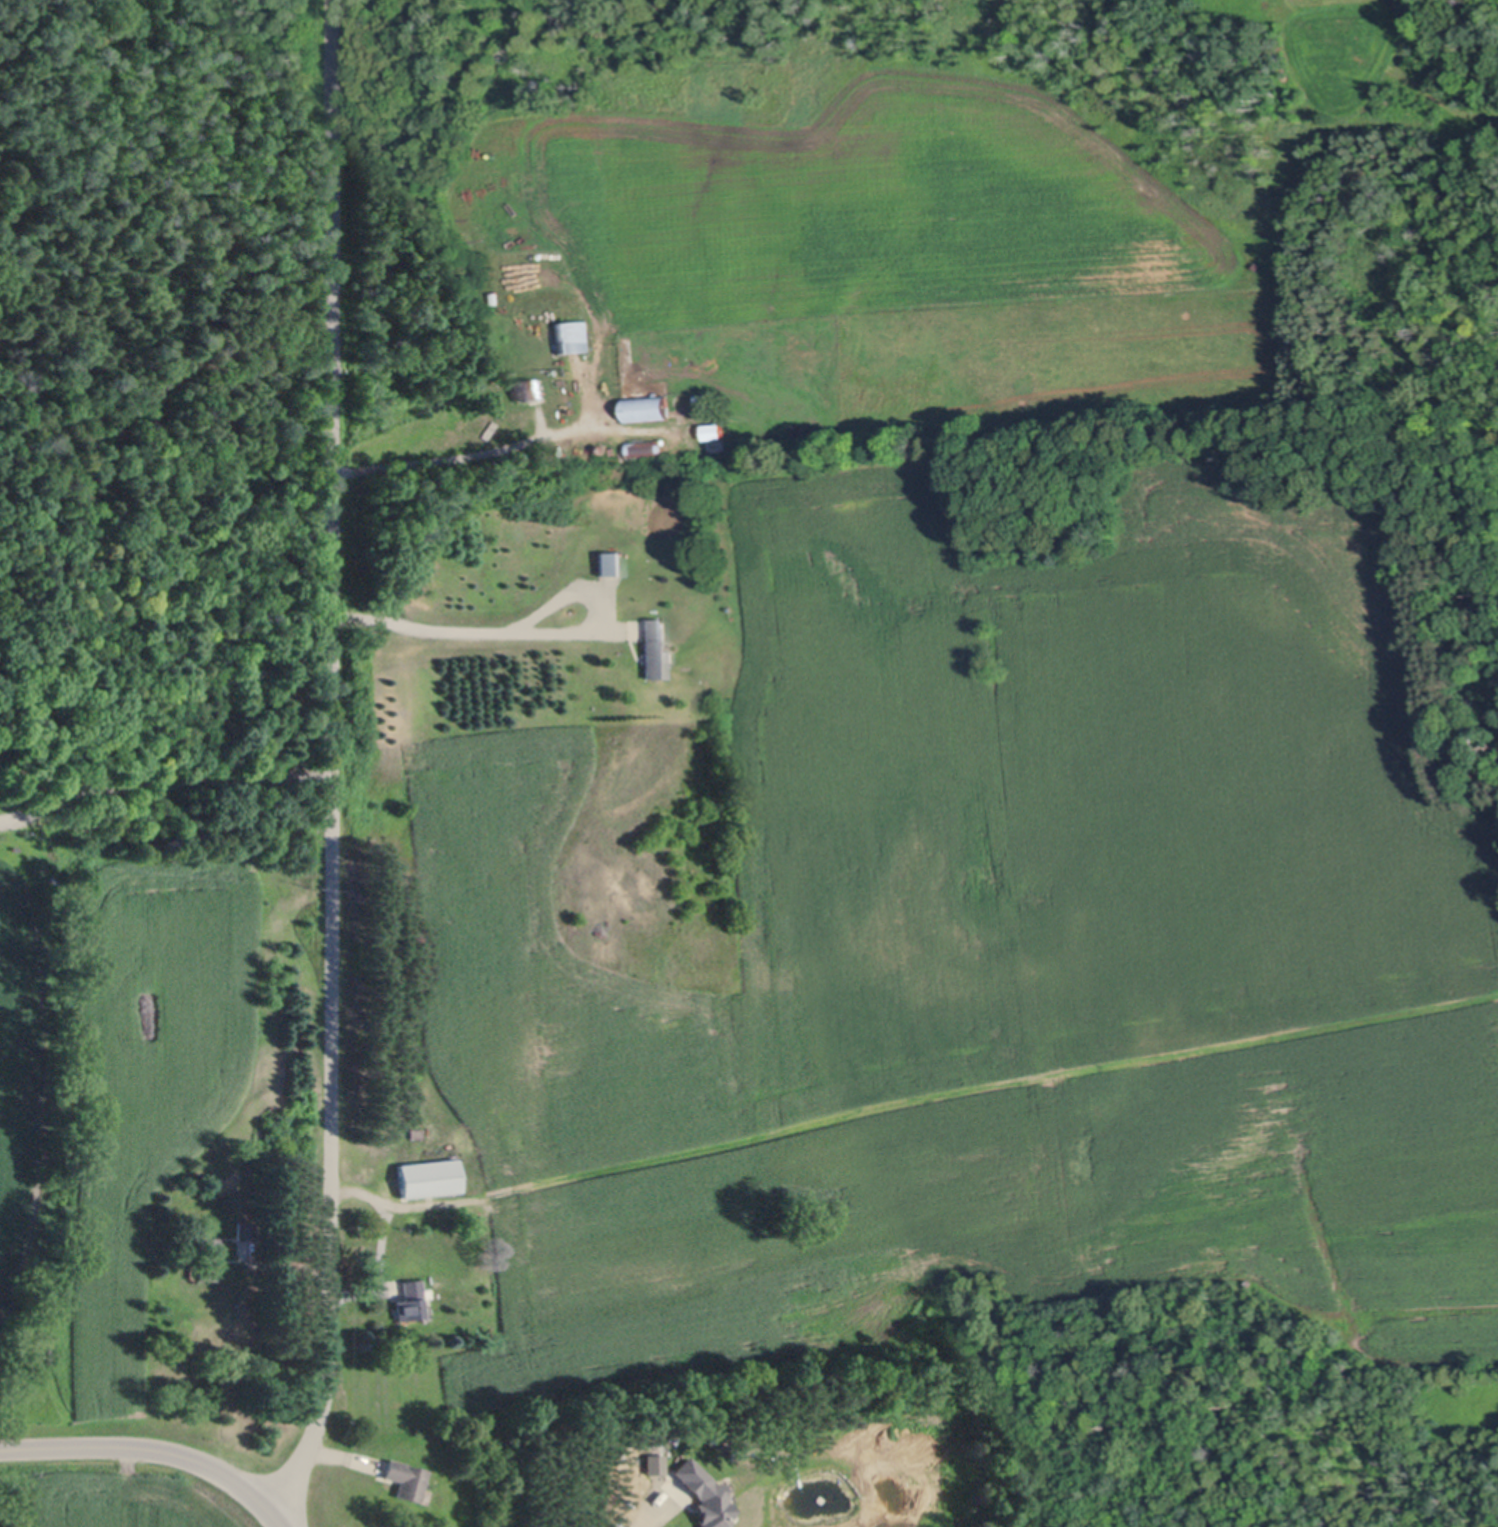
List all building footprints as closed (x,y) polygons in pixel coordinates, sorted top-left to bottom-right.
[(541,79),(537,91),(532,89),(537,78),(541,79)] [(545,230),(545,237),(526,236),(526,229),(545,230)] [(591,349),(562,351),(559,321),(588,319),(591,349)] [(544,396),(521,401),(517,382),(540,378),(544,396)] [(709,400),(696,401),(696,394),(709,393),(709,400)] [(671,417),(628,421),(626,397),(669,394),(671,417)] [(713,409),(702,410),(701,403),(713,402),(713,409)] [(725,438),(706,440),(705,425),(724,423),(725,438)] [(666,455),(630,458),(629,441),(665,438),(666,455)] [(606,443),(607,443),(608,444),(609,444),(609,445),(610,445),(610,446),(610,447),(611,448),(610,449),(610,450),(609,451),(609,452),(608,452),(607,452),(607,453),(606,453),(605,453),(604,452),(603,452),(602,451),(602,450),(601,450),(601,449),(601,448),(601,447),(601,446),(602,446),(602,445),(603,444),(604,443),(605,443),(606,443)] [(623,574),(598,575),(598,552),(623,551),(623,574)] [(665,677),(643,678),(642,619),(663,619),(665,677)] [(460,1189),(402,1195),(399,1163),(457,1157),(460,1189)] [(418,1212),(418,1214),(427,1214),(427,1221),(407,1220),(407,1214),(408,1214),(408,1212),(418,1212)] [(254,1220),(253,1254),(236,1254),(236,1220),(254,1220)] [(421,1297),(423,1319),(398,1322),(397,1315),(394,1315),(394,1309),(392,1310),(392,1306),(393,1306),(393,1305),(396,1305),(395,1300),(405,1299),(403,1280),(421,1278),(423,1297),(421,1297)] [(726,1503),(721,1499),(721,1483),(709,1483),(709,1478),(685,1456),(669,1473),(669,1477),(659,1487),(682,1508),(690,1499),(698,1499),(692,1506),(692,1521),(696,1524),(696,1526),(726,1526),(726,1503)] [(428,1471),(420,1503),(395,1497),(399,1481),(384,1478),(388,1459),(426,1469),(426,1470),(428,1471)] [(425,1518),(424,1524),(406,1520),(408,1514),(425,1518)]
